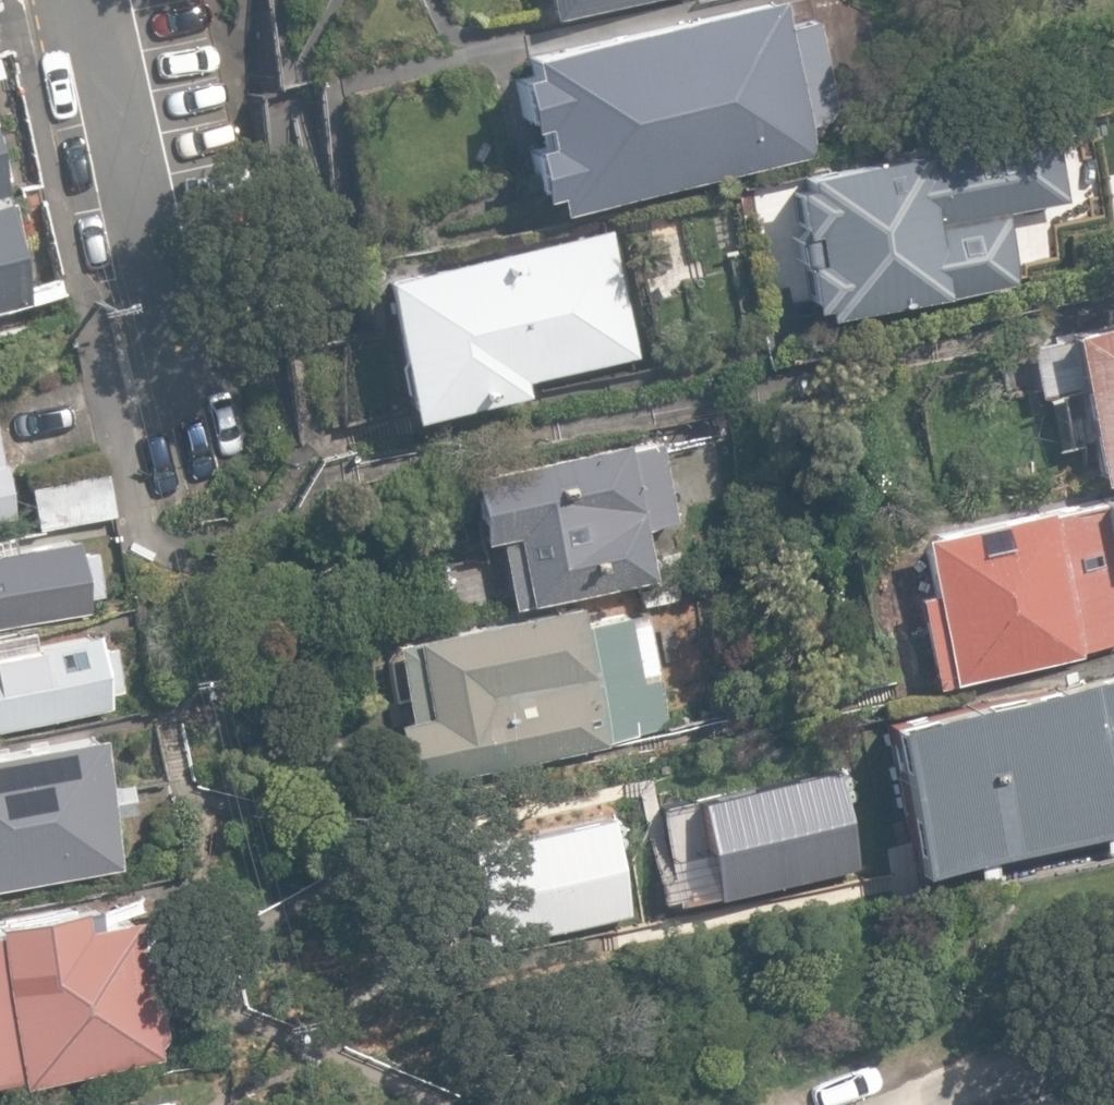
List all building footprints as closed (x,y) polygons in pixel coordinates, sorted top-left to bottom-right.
[(556,207),(813,151),(806,120),(827,117),(833,103),(814,16),(782,22),(777,0),(738,0),(521,47),(525,64),(509,68),(521,121),(536,118),(540,136),(526,139),(537,193),(552,189),(556,207)] [(627,0),(548,0),(551,16),(627,0)] [(821,304),(823,315),(944,293),(943,288),(985,280),(975,227),(997,223),(994,206),(1011,203),(1000,142),(921,156),(920,151),(797,173),(798,183),(786,185),(809,306),(821,304)] [(0,210),(0,298),(19,294),(0,210)] [(379,270),(408,414),(527,390),(524,374),(637,351),(610,223),(379,270)] [(1098,477),(1113,473),(1113,313),(1063,324),(1064,329),(1027,338),(1039,391),(1077,382),(1098,477)] [(495,534),(509,602),(652,572),(641,522),(673,515),(657,436),(623,442),(622,438),(463,470),(477,537),(495,534)] [(12,513),(0,454),(0,515),(12,513)] [(27,483),(35,524),(110,510),(103,468),(27,483)] [(932,681),(1079,651),(1077,643),(1113,635),(1113,494),(1048,506),(1047,502),(916,528),(927,586),(914,589),(932,681)] [(70,533),(12,544),(10,534),(0,536),(0,626),(87,609),(83,591),(95,589),(87,546),(73,549),(70,533)] [(641,604),(678,596),(673,573),(636,581),(641,604)] [(393,722),(406,786),(604,745),(603,742),(666,729),(642,611),(580,623),(575,602),(411,636),(427,715),(393,722)] [(106,701),(104,686),(116,684),(107,641),(95,643),(91,626),(20,641),(17,628),(0,631),(0,724),(106,701)] [(916,870),(1113,828),(1113,670),(883,718),(886,730),(859,736),(872,798),(900,792),(916,870)] [(95,732),(0,748),(0,886),(119,867),(111,814),(130,811),(125,781),(103,784),(95,732)] [(17,1079),(20,1085),(166,1053),(158,1012),(163,1005),(153,957),(146,952),(142,929),(134,924),(131,912),(77,922),(72,901),(0,915),(0,1083),(17,1079)] [(1104,1086),(1029,1096),(1002,1104),(1113,1104),(1113,1088),(1104,1086)] [(167,1094),(111,1104),(169,1104),(167,1094)]
